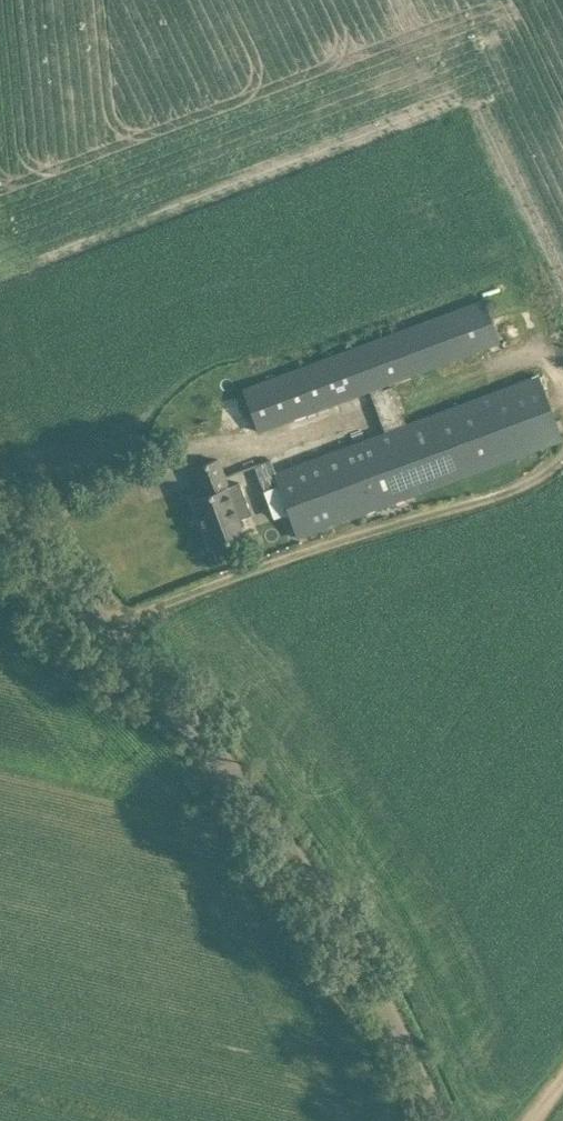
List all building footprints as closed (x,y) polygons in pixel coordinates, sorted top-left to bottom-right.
[(483,300),(255,383),(253,378),(240,382),(248,404),(257,431),(369,389),(385,432),(275,473),(279,485),(297,539),(562,440),(538,376),(406,425),(391,385),(382,389),(381,385),(498,342),(483,300)] [(270,459),(255,464),(265,491),(279,485),(275,473),(270,459)] [(238,481),(223,487),(213,460),(192,468),(202,495),(192,499),(209,546),(241,534),(235,519),(250,513),(238,481)]
